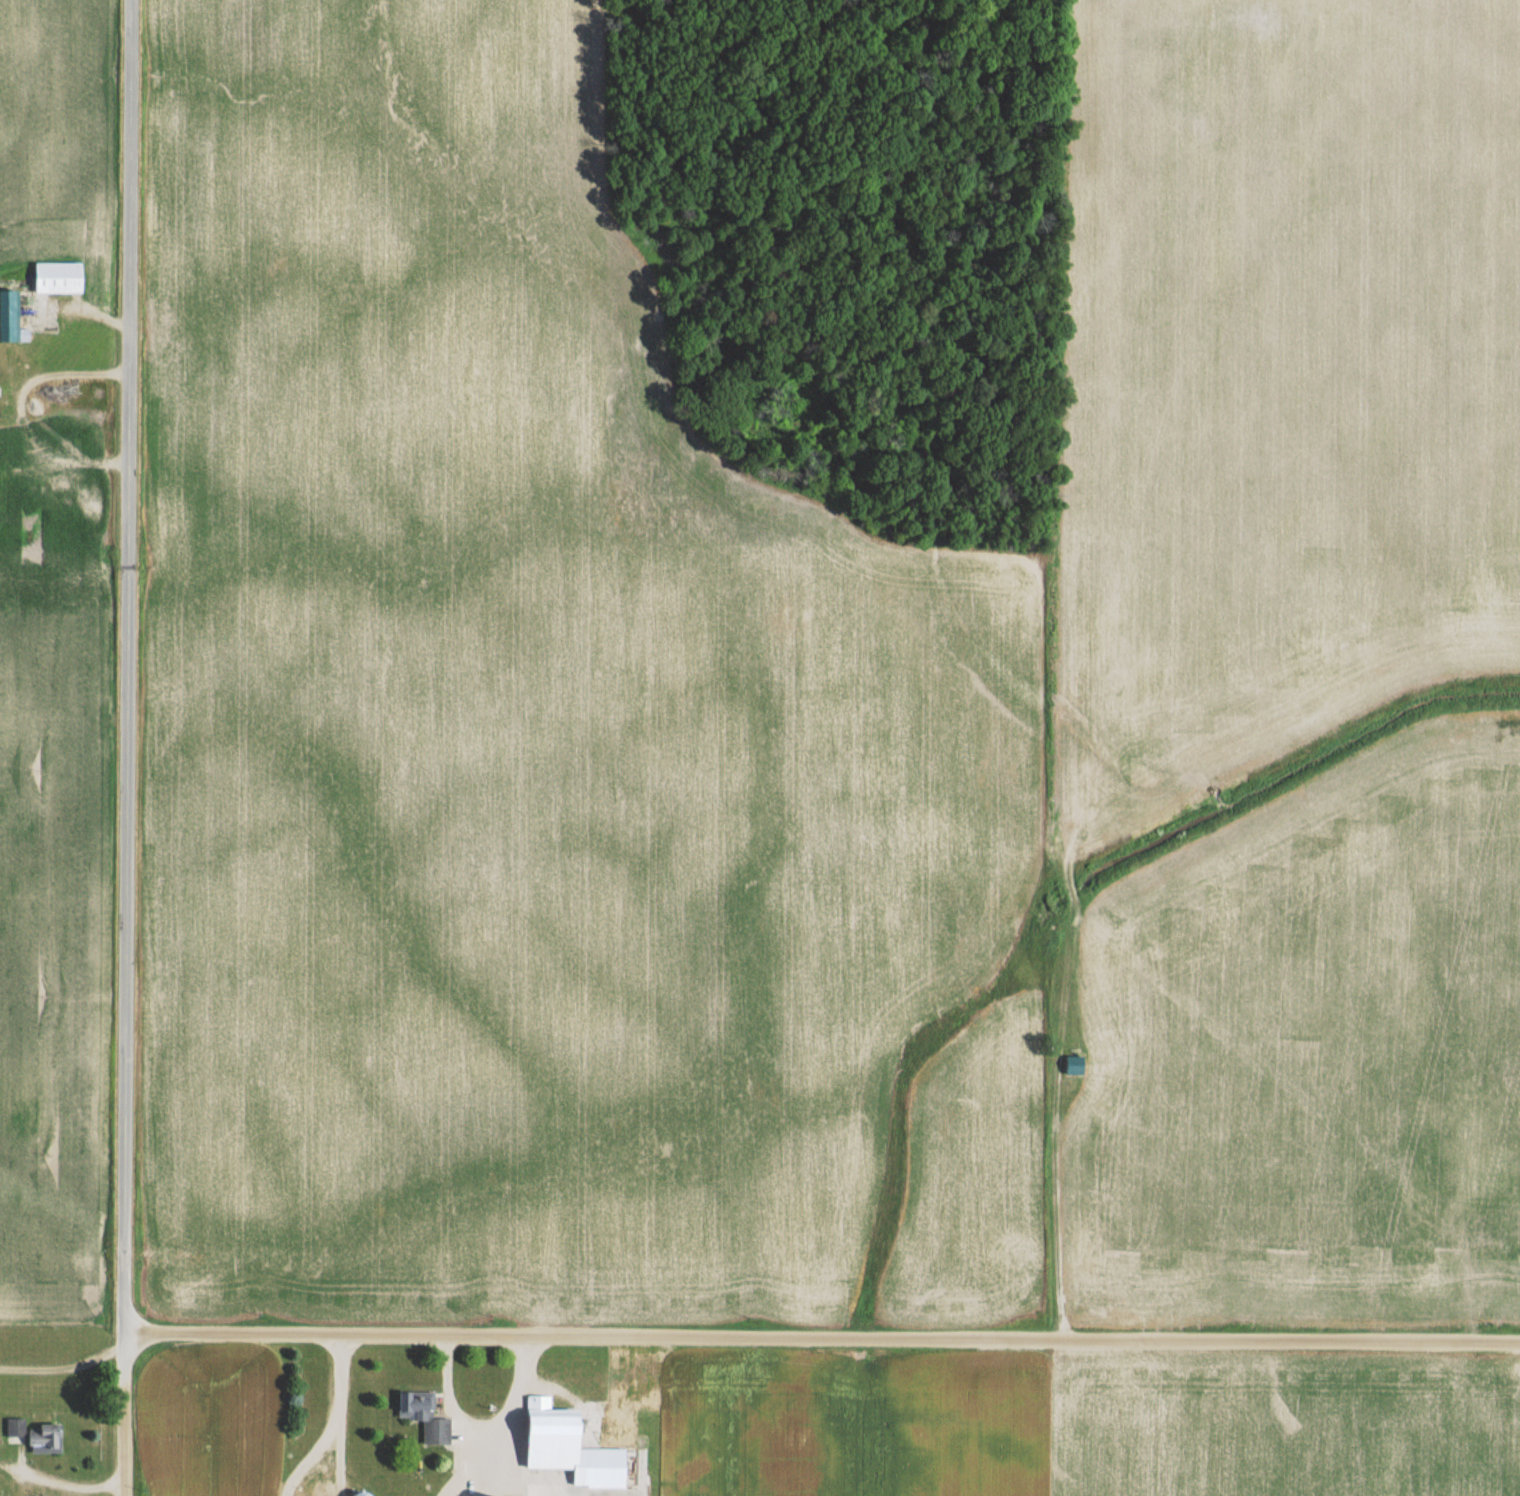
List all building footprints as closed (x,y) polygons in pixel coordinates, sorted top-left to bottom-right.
[(85,262),(37,262),(37,292),(85,292),(85,262)] [(0,289),(0,304),(0,340),(21,340),(22,289),(0,289)] [(1085,1055),(1068,1055),(1068,1074),(1085,1074),(1085,1055)] [(424,1443),(451,1443),(452,1417),(435,1417),(435,1390),(399,1390),(399,1418),(424,1418),(424,1443)] [(528,1467),(576,1467),(576,1485),(627,1486),(627,1448),(585,1447),(586,1409),(552,1409),(552,1394),(529,1394),(528,1467)] [(25,1418),(7,1418),(7,1442),(25,1442),(25,1418)] [(43,1432),(30,1432),(30,1452),(64,1452),(64,1423),(43,1423),(43,1432)]
